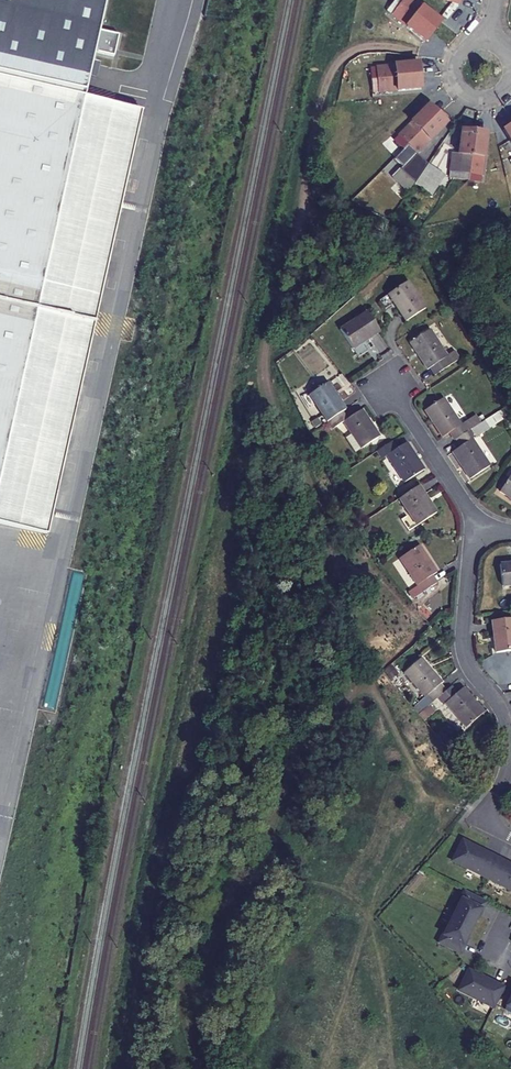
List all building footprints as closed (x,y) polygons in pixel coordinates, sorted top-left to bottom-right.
[(84,99),(106,0),(0,0),(0,80),(84,99)] [(396,0),(395,0),(378,22),(383,26),(392,15),(425,42),(434,31),(396,0)] [(434,31),(442,22),(416,0),(396,0),(434,31)] [(381,33),(382,27),(369,23),(367,31),(381,33)] [(373,80),(421,77),(419,63),(372,66),(373,80)] [(421,89),(421,77),(373,80),(374,94),(421,89)] [(48,540),(144,112),(84,99),(0,80),(0,528),(48,540)] [(403,148),(437,113),(429,105),(394,138),(403,148)] [(403,148),(390,160),(419,179),(427,165),(418,159),(416,162),(413,158),(447,124),(437,113),(403,148)] [(454,178),(446,190),(455,196),(466,178),(470,179),(476,132),(462,130),(459,154),(454,154),(451,178),(454,178)] [(476,132),(470,179),(483,180),(488,133),(476,132)] [(387,141),(382,136),(371,145),(375,151),(387,141)] [(422,190),(435,170),(429,166),(416,186),(422,190)] [(427,310),(410,284),(391,297),(408,323),(427,310)] [(382,333),(369,314),(343,331),(355,351),(382,333)] [(432,368),(447,359),(448,357),(431,330),(412,343),(430,370),(432,368)] [(451,366),(447,359),(432,368),(437,375),(451,366)] [(328,422),(342,413),(346,411),(328,385),(310,396),(327,423),(328,422)] [(450,433),(461,425),(443,399),(425,410),(443,437),(450,433)] [(347,421),(344,424),(361,450),(380,437),(363,412),(347,421)] [(342,413),(328,422),(333,430),(344,424),(347,421),(342,413)] [(474,416),(461,425),(450,433),(455,440),(456,439),(470,431),(472,429),(480,424),(474,416)] [(461,446),(472,439),(476,437),(472,429),(470,431),(456,439),(461,446)] [(472,439),(461,446),(453,452),(470,478),(490,466),(472,439)] [(390,456),(399,450),(394,442),(393,442),(379,451),(385,459),(390,456)] [(399,450),(390,456),(407,482),(427,469),(410,443),(399,450)] [(500,492),(510,499),(510,475),(500,492)] [(422,486),(401,499),(420,526),(440,513),(422,486)] [(418,585),(432,576),(437,573),(420,546),(400,559),(418,586),(418,585)] [(500,563),(503,585),(510,584),(510,562),(500,563)] [(432,576),(418,585),(423,592),(437,583),(432,576)] [(510,652),(510,619),(494,622),(499,654),(510,652)] [(428,696),(430,694),(443,683),(444,681),(424,657),(407,671),(428,696)] [(440,696),(448,689),(443,683),(430,694),(435,700),(440,696)] [(448,701),(459,691),(454,684),(448,689),(440,696),(445,703),(448,701)] [(459,691),(448,701),(469,725),(486,711),(465,687),(459,691)] [(462,841),(452,862),(510,891),(510,865),(462,841)] [(482,900),(464,892),(455,909),(457,910),(448,926),(447,926),(438,943),(456,952),(460,945),(463,946),(481,910),(478,908),(482,900)] [(495,983),(469,970),(459,991),(494,1008),(504,987),(495,983)]
